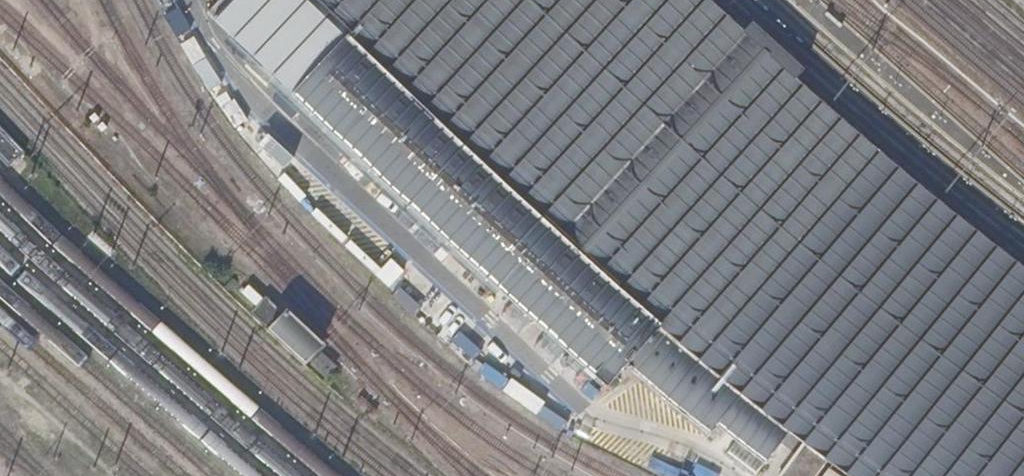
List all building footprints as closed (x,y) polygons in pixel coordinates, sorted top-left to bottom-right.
[(290,92),(344,34),(310,0),(221,0),(208,13),(290,92)] [(784,49),(775,41),(751,19),(743,28),(712,0),(310,0),(344,34),(290,92),(443,238),(609,383),(627,364),(709,432),(717,424),(764,460),(786,431),(801,442),(774,475),(775,475),(814,475),(823,464),(828,467),(822,475),(1023,475),(1023,265),(1001,247),(911,177),(798,76),(804,67),(784,49)] [(784,49),(822,6),(816,0),(813,0),(775,41),(784,49)] [(4,172),(20,157),(0,137),(0,169),(4,172)] [(323,343),(267,293),(251,313),(305,362),(323,343)] [(336,365),(322,353),(312,365),(326,377),(336,365)] [(389,418),(362,391),(353,401),(381,428),(389,418)]
